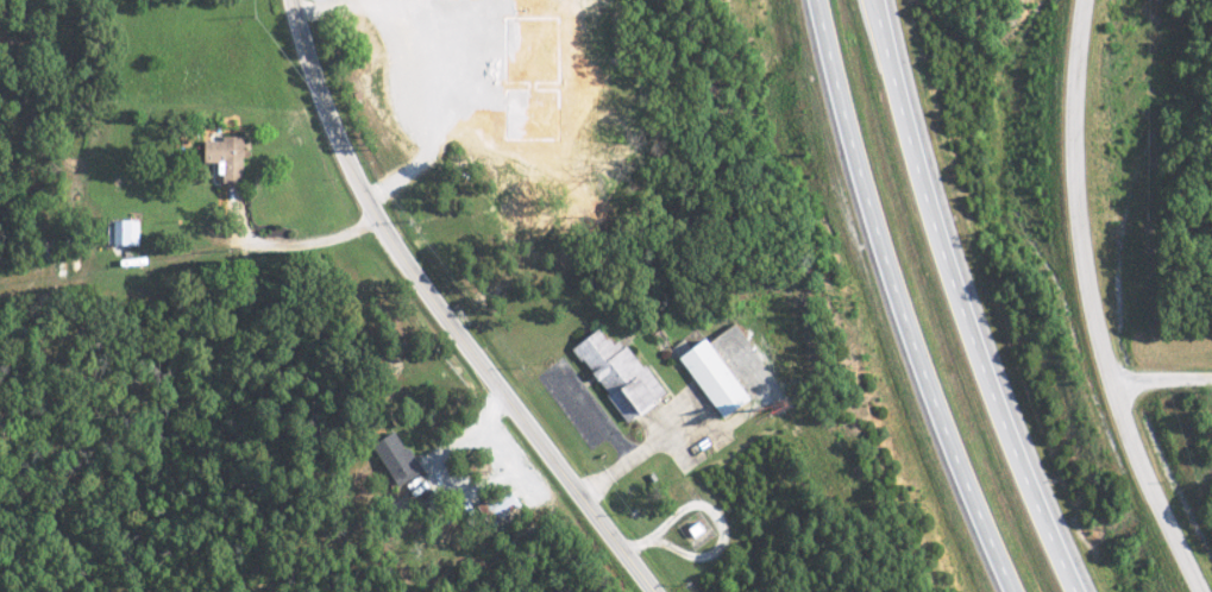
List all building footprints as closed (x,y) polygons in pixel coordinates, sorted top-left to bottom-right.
[(214,182),(236,183),(237,135),(216,135),(216,140),(198,139),(198,161),(214,162),(214,182)] [(133,244),(133,219),(106,218),(106,243),(133,244)] [(659,392),(617,336),(606,344),(592,326),(565,347),(621,421),(659,392)] [(671,354),(715,418),(743,399),(699,334),(671,354)] [(415,471),(389,429),(365,444),(391,486),(415,471)] [(483,526),(516,505),(502,484),(470,505),(483,526)] [(702,531),(694,520),(682,528),(689,539),(702,531)]
